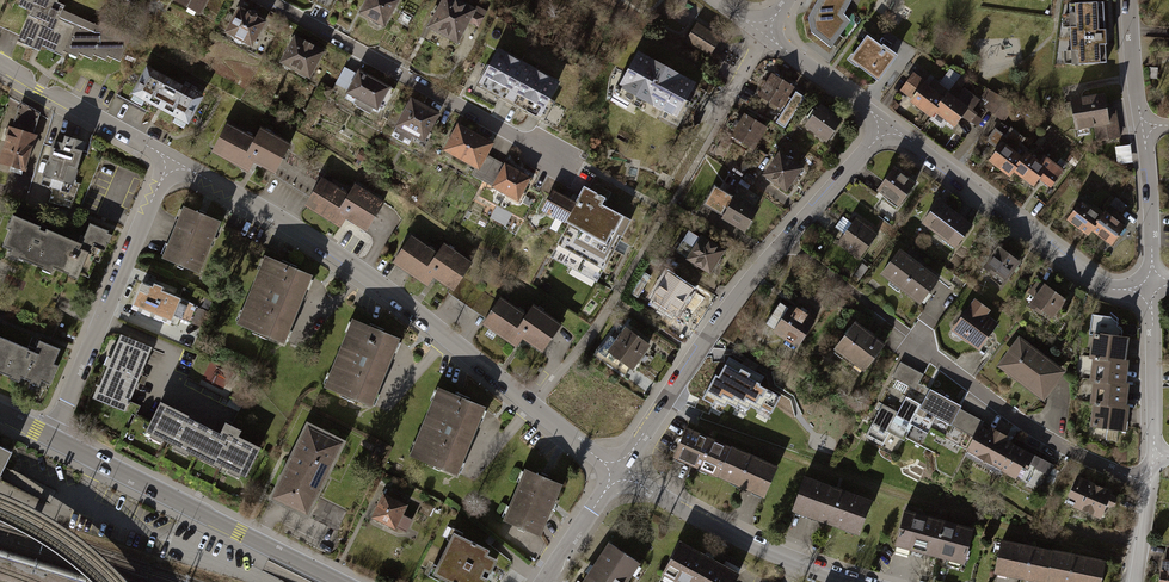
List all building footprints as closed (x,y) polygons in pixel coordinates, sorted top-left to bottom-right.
[(20,3),(16,10),(27,15),(13,45),(44,59),(47,53),(65,61),(70,50),(83,56),(86,50),(102,58),(105,52),(116,58),(125,39),(70,14),(73,7),(65,3),(67,0),(13,0),(20,3)] [(172,2),(199,17),(209,0),(174,0),(172,2)] [(394,0),(366,0),(359,13),(384,27),(398,2),(394,0)] [(458,0),(442,0),(428,27),(459,43),(477,10),(458,0)] [(809,16),(814,35),(832,47),(851,21),(846,14),(853,0),(819,0),(809,16)] [(1108,70),(1106,2),(1094,3),(1073,3),(1075,71),(1108,70)] [(265,23),(239,8),(225,34),(251,49),(265,23)] [(722,38),(698,23),(686,42),(710,57),(722,38)] [(325,51),(293,36),(279,65),(311,80),(325,51)] [(886,59),(866,43),(849,64),(870,80),(886,59)] [(563,79),(498,44),(476,84),(542,119),(563,79)] [(698,82),(639,51),(618,89),(678,120),(698,82)] [(203,98),(145,67),(129,95),(187,127),(203,98)] [(391,86),(358,71),(347,93),(380,109),(391,86)] [(931,117),(935,111),(945,97),(916,75),(903,91),(915,99),(911,103),(931,117)] [(795,89),(774,76),(760,99),(781,112),(795,89)] [(798,89),(777,121),(787,127),(807,95),(798,89)] [(958,98),(949,93),(945,97),(935,111),(955,128),(963,117),(972,124),(979,115),(972,110),(980,100),(965,89),(958,98)] [(1018,108),(997,93),(989,89),(983,97),(991,102),(985,110),(990,113),(999,119),(1006,124),(1018,108)] [(1104,94),(1072,100),(1077,127),(1097,124),(1099,139),(1120,135),(1115,106),(1107,107),(1104,94)] [(440,114),(412,99),(396,127),(424,143),(440,114)] [(841,126),(817,109),(804,127),(828,144),(841,126)] [(12,112),(0,157),(0,165),(13,169),(28,173),(42,120),(26,116),(12,112)] [(767,129),(745,116),(731,139),(753,152),(767,129)] [(494,145),(458,126),(444,152),(480,171),(494,145)] [(252,142),(227,128),(212,156),(248,175),(253,166),(276,178),(292,148),(259,130),(252,142)] [(1028,140),(1012,129),(991,160),(1015,176),(1030,153),(1032,150),(1025,145),(1028,140)] [(70,139),(51,133),(37,185),(56,191),(73,195),(87,143),(70,139)] [(1131,145),(1116,147),(1119,165),(1133,163),(1131,145)] [(1030,153),(1015,176),(1034,189),(1041,179),(1053,187),(1067,168),(1048,155),(1043,162),(1030,153)] [(805,171),(780,154),(764,177),(788,194),(805,171)] [(518,203),(530,180),(505,167),(493,189),(518,203)] [(915,188),(893,171),(876,192),(898,209),(915,188)] [(348,197),(321,180),(304,208),(340,230),(346,221),(367,233),(385,205),(355,186),(348,197)] [(586,183),(577,200),(568,215),(612,238),(626,213),(604,201),(607,195),(586,183)] [(568,215),(577,200),(553,188),(542,208),(565,220),(568,215)] [(757,214),(722,193),(710,212),(745,233),(757,214)] [(1118,200),(1114,207),(1122,213),(1127,206),(1118,200)] [(1082,204),(1069,222),(1089,237),(1094,230),(1102,220),(1082,204)] [(508,224),(513,213),(498,206),(492,217),(508,224)] [(971,231),(937,207),(923,226),(957,251),(971,231)] [(219,224),(181,209),(160,258),(198,274),(219,224)] [(69,274),(83,243),(17,214),(3,246),(69,274)] [(612,238),(568,215),(565,220),(548,253),(592,276),(612,238)] [(1094,230),(1114,245),(1126,230),(1106,215),(1102,220),(1094,230)] [(879,236),(856,219),(839,241),(861,259),(879,236)] [(115,233),(91,223),(83,243),(69,274),(92,284),(115,233)] [(725,255),(690,233),(677,255),(711,277),(725,255)] [(437,256),(412,239),(394,265),(428,288),(434,280),(455,294),(475,265),(445,245),(437,256)] [(1025,267),(1001,249),(988,266),(1012,284),(1025,267)] [(941,282),(901,252),(883,276),(923,306),(941,282)] [(313,279),(265,260),(239,327),(288,345),(313,279)] [(694,290),(668,274),(653,299),(679,315),(694,290)] [(186,299),(142,282),(130,311),(174,328),(186,299)] [(1067,303),(1047,286),(1032,305),(1052,321),(1067,303)] [(972,306),(971,305),(952,331),(981,352),(1000,325),(989,316),(993,310),(977,299),(972,306)] [(525,318),(501,301),(484,326),(517,349),(523,340),(544,355),(563,327),(533,306),(525,318)] [(816,326),(783,303),(767,326),(799,349),(816,326)] [(1096,356),(1125,359),(1125,330),(1109,316),(1092,315),(1092,335),(1097,335),(1096,356)] [(398,341),(350,321),(323,385),(372,405),(398,341)] [(889,345),(857,321),(836,348),(867,373),(889,345)] [(651,348),(627,330),(609,353),(633,372),(651,348)] [(21,392),(28,376),(51,387),(65,355),(56,351),(46,347),(41,357),(0,338),(0,383),(21,392)] [(1069,372),(1020,338),(999,368),(1048,402),(1069,372)] [(151,351),(120,339),(96,400),(127,412),(151,351)] [(1125,359),(1096,356),(1095,380),(1097,379),(1127,383),(1128,360),(1125,359)] [(764,377),(729,357),(718,376),(715,375),(702,398),(713,404),(715,400),(725,406),(727,402),(737,407),(738,404),(748,409),(751,405),(759,410),(761,406),(771,412),(781,396),(759,384),(764,377)] [(923,375),(900,362),(892,378),(915,390),(923,375)] [(217,384),(223,367),(211,363),(205,380),(217,384)] [(1127,383),(1097,379),(1096,402),(1098,403),(1127,406),(1129,383),(1127,383)] [(484,410),(435,389),(407,454),(457,475),(484,410)] [(954,425),(962,409),(930,392),(925,403),(922,409),(937,417),(954,425)] [(922,409),(925,403),(907,394),(898,411),(896,416),(914,425),(929,433),(937,417),(922,409)] [(1127,406),(1098,403),(1096,427),(1126,430),(1129,407),(1127,406)] [(906,441),(914,425),(896,416),(898,411),(883,404),(866,438),(890,449),(896,437),(906,441)] [(259,451),(160,406),(146,436),(245,481),(259,451)] [(1040,454),(985,427),(988,421),(962,409),(954,425),(976,436),(968,451),(1027,479),(1040,454)] [(346,443),(307,423),(269,498),(336,532),(348,508),(320,494),(346,443)] [(777,468),(687,428),(673,460),(695,470),(735,488),(763,501),(777,468)] [(10,456),(0,450),(0,476),(10,456)] [(541,538),(562,484),(526,470),(505,524),(541,538)] [(874,503),(804,479),(793,511),(863,535),(874,503)] [(1116,496),(1077,479),(1066,504),(1105,521),(1116,496)] [(409,509),(383,497),(372,520),(399,532),(409,509)] [(974,532),(907,513),(897,547),(965,566),(974,532)] [(453,529),(432,572),(452,581),(485,581),(500,552),(453,529)] [(610,540),(583,581),(636,581),(647,565),(610,540)] [(1003,543),(997,576),(1022,581),(1028,581),(1104,581),(1108,563),(1003,543)] [(681,544),(659,581),(737,581),(740,576),(681,544)]
